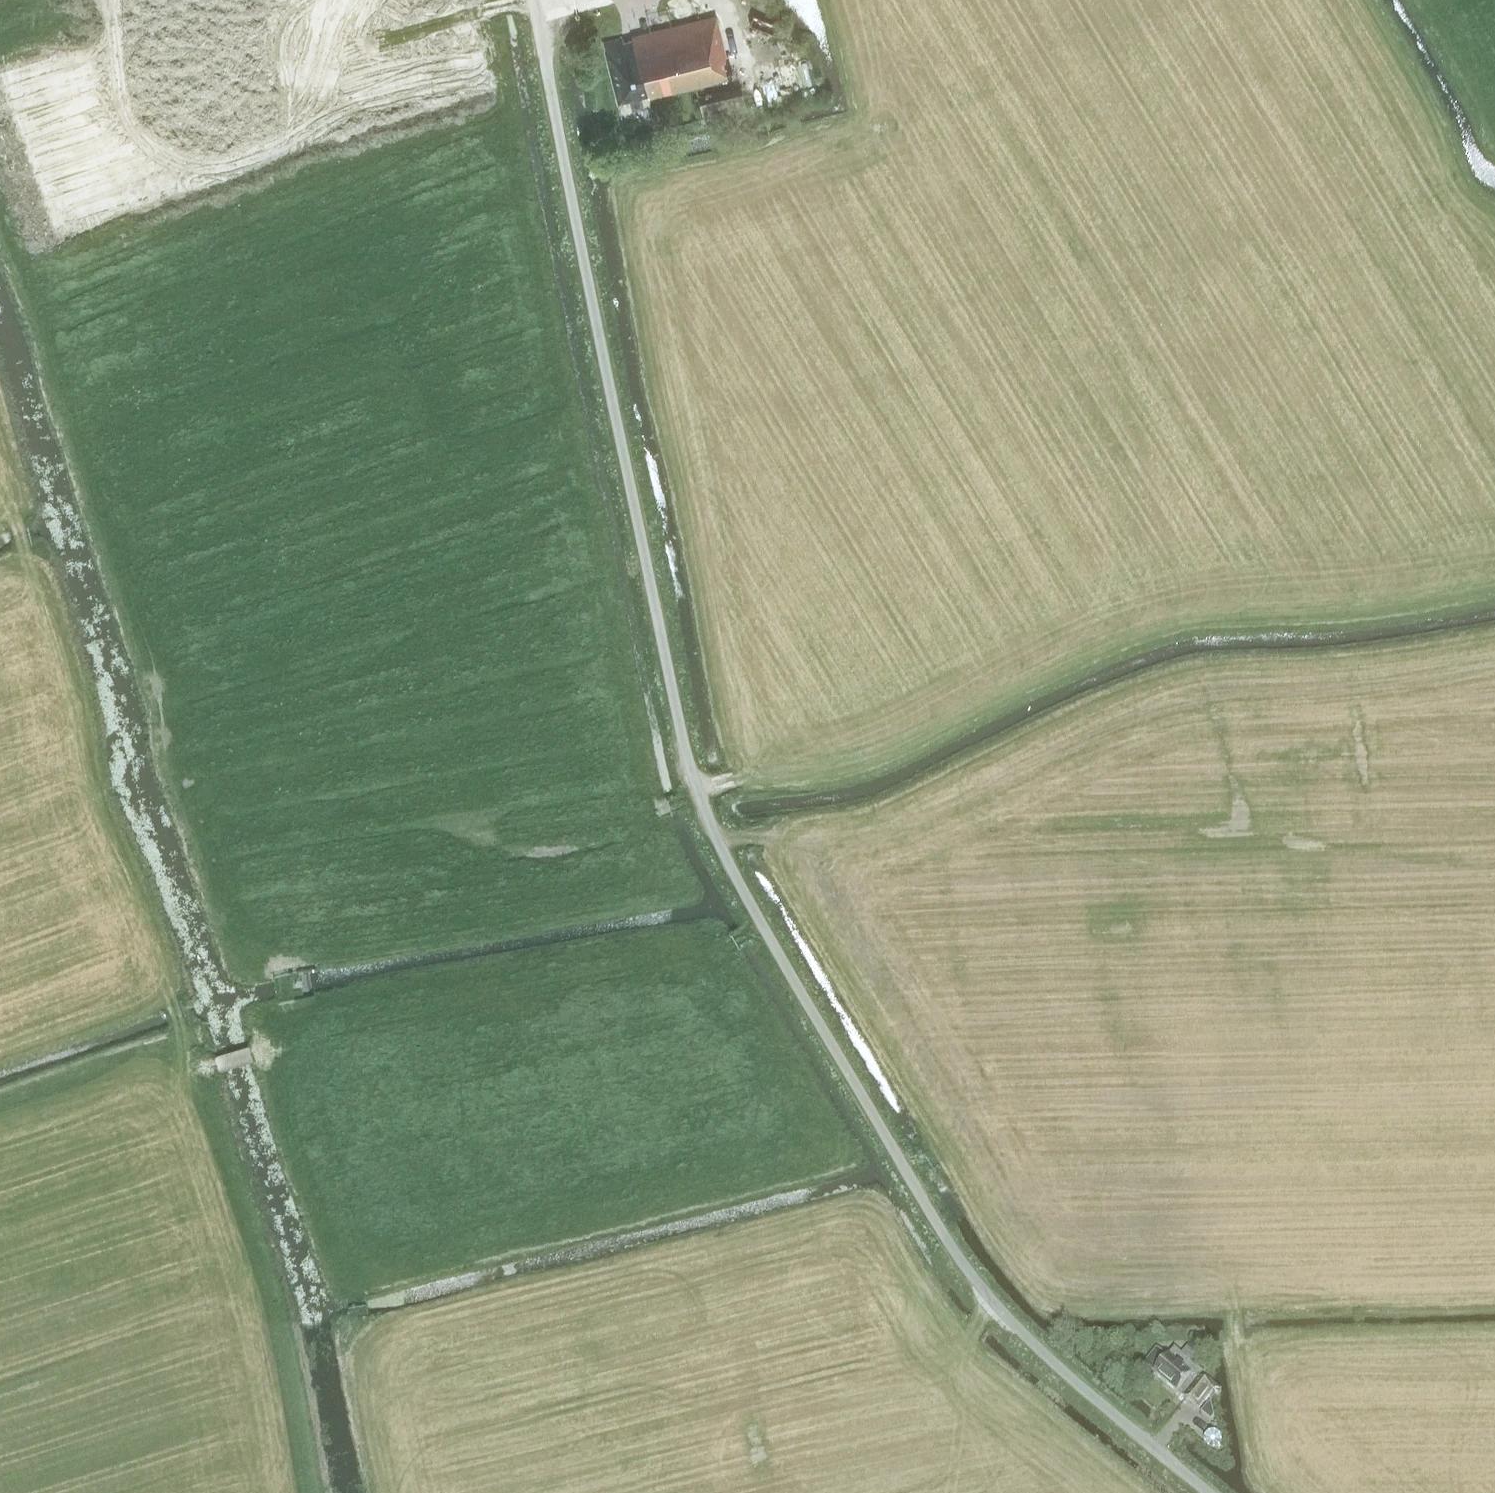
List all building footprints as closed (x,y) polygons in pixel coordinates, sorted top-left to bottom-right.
[(717,22),(715,17),(631,37),(632,41),(624,42),(623,39),(603,43),(618,102),(648,95),(648,97),(727,78),(723,60),(726,59),(718,27),(722,26),(721,21),(717,22)] [(746,109),(741,87),(699,98),(704,119),(746,109)] [(1175,1349),(1168,1357),(1157,1348),(1144,1363),(1155,1372),(1154,1373),(1177,1393),(1199,1410),(1214,1391),(1201,1380),(1205,1375),(1198,1368),(1175,1349)] [(1209,1403),(1201,1412),(1211,1421),(1214,1417),(1211,1405),(1209,1403)]
